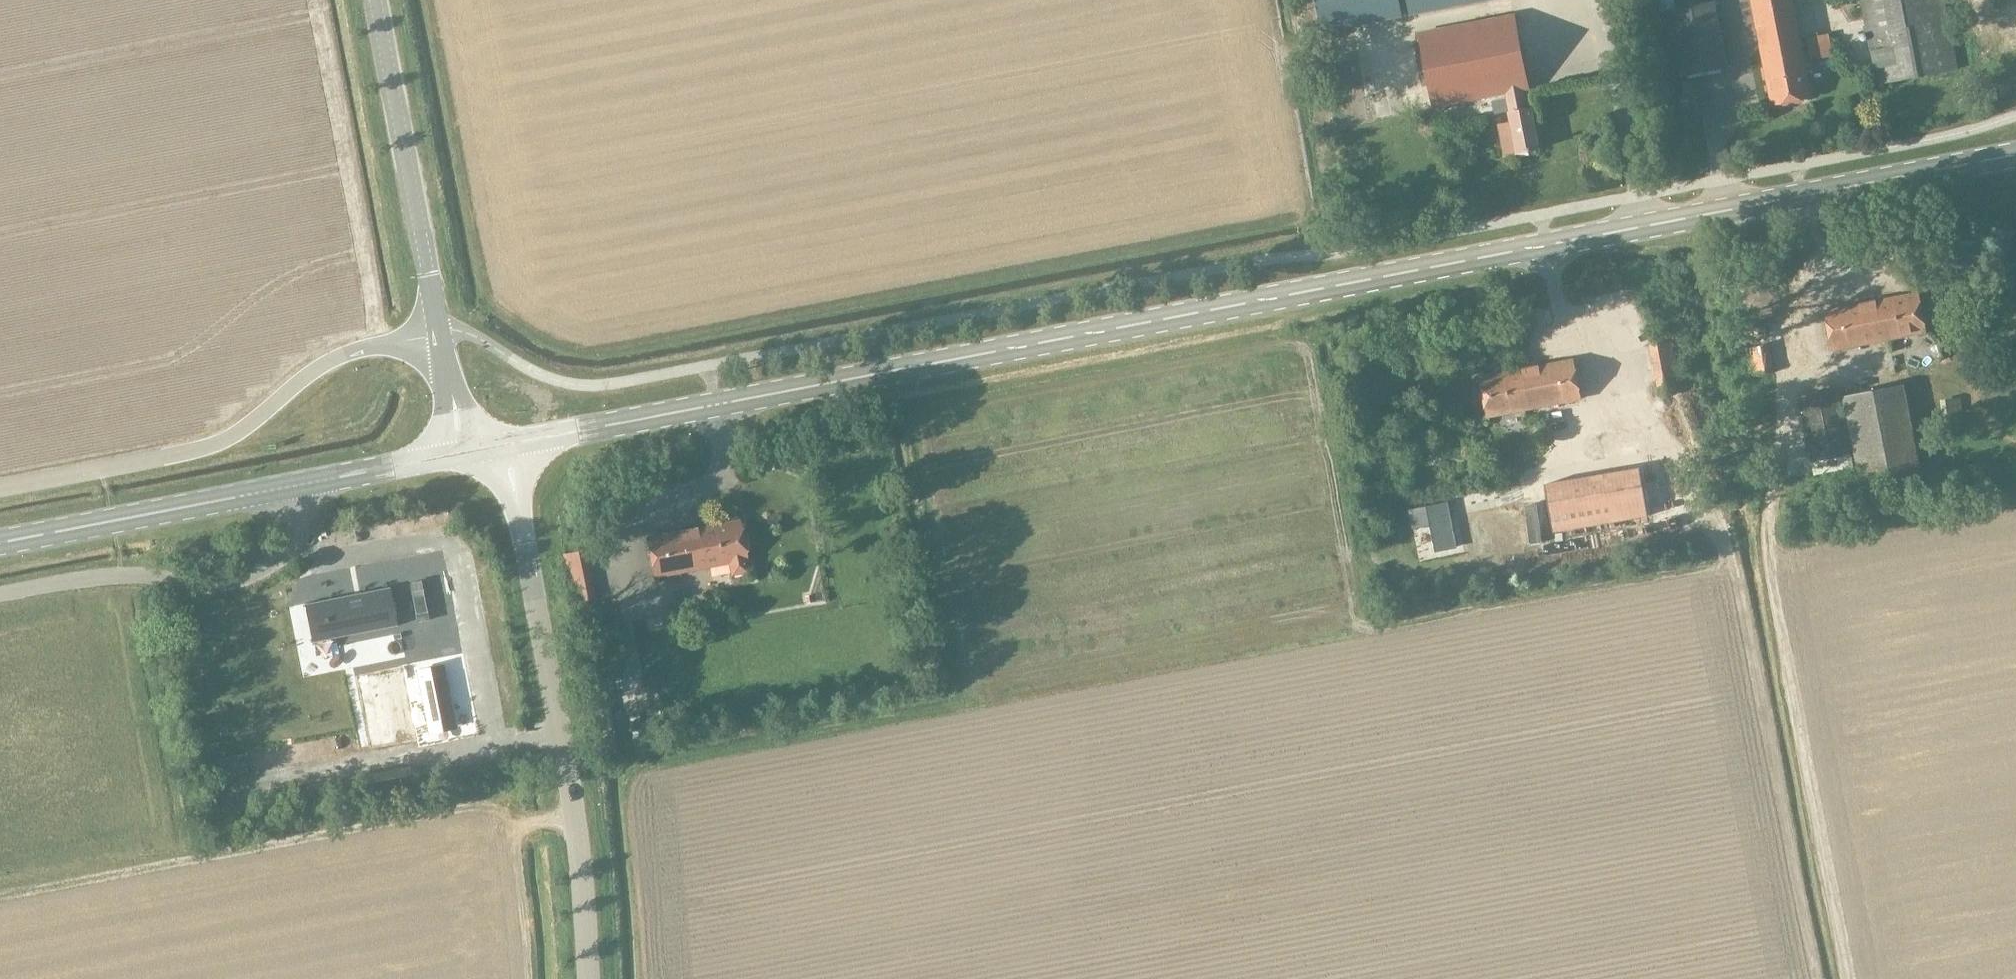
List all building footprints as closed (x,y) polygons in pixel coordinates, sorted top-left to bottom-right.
[(1322,31),(1402,15),(1399,0),(1316,0),(1322,31)] [(1487,0),(1407,0),(1410,15),(1487,0)] [(1810,97),(1791,0),(1751,0),(1771,105),(1810,97)] [(1957,69),(1943,0),(1861,0),(1878,85),(1957,69)] [(1515,153),(1538,149),(1530,108),(1526,109),(1523,90),(1527,89),(1513,15),(1418,33),(1433,107),(1505,93),(1509,113),(1508,113),(1509,122),(1498,124),(1503,154),(1515,152),(1515,153)] [(1810,60),(1832,56),(1828,33),(1806,38),(1810,60)] [(1377,42),(1354,47),(1367,110),(1390,106),(1377,42)] [(1921,292),(1828,310),(1836,349),(1929,332),(1921,292)] [(1752,376),(1774,372),(1763,323),(1742,327),(1752,376)] [(1658,394),(1680,390),(1671,341),(1650,345),(1658,394)] [(1573,360),(1480,378),(1487,417),(1580,399),(1573,360)] [(1844,397),(1863,497),(1922,486),(1903,385),(1844,397)] [(1838,390),(1799,398),(1811,461),(1851,455),(1838,390)] [(1583,428),(1582,404),(1563,405),(1564,429),(1583,428)] [(1633,472),(1536,490),(1546,541),(1643,523),(1633,472)] [(740,520),(647,537),(654,576),(728,563),(730,576),(752,572),(749,559),(747,559),(740,520)] [(585,550),(564,554),(575,603),(595,599),(585,550)] [(389,587),(382,589),(383,593),(368,596),(367,592),(360,593),(360,598),(347,600),(346,596),(304,604),(305,608),(307,608),(307,606),(320,603),(327,640),(397,626),(389,587)] [(619,652),(625,697),(641,694),(635,650),(619,652)] [(442,669),(418,673),(431,734),(454,729),(442,669)]
